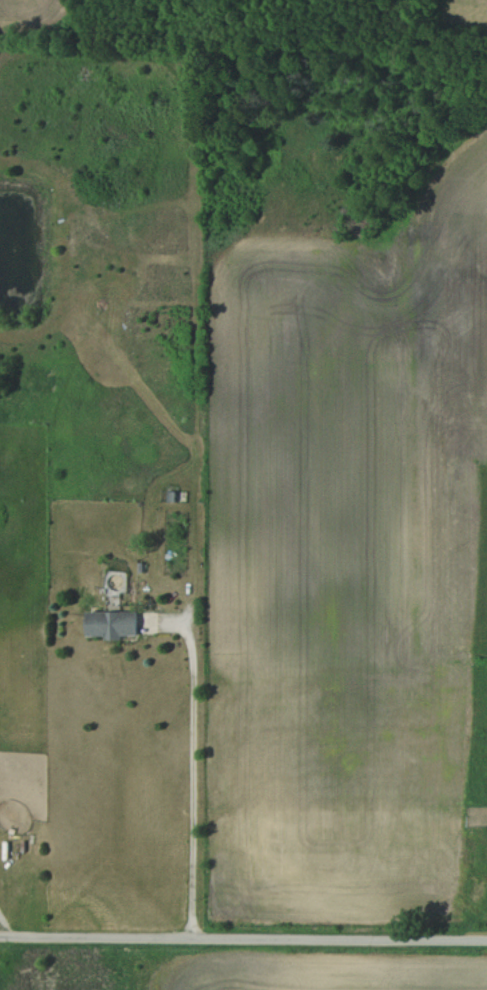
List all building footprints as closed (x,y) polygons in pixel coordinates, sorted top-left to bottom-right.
[(136,637),(136,611),(83,611),(83,637),(136,637)]
